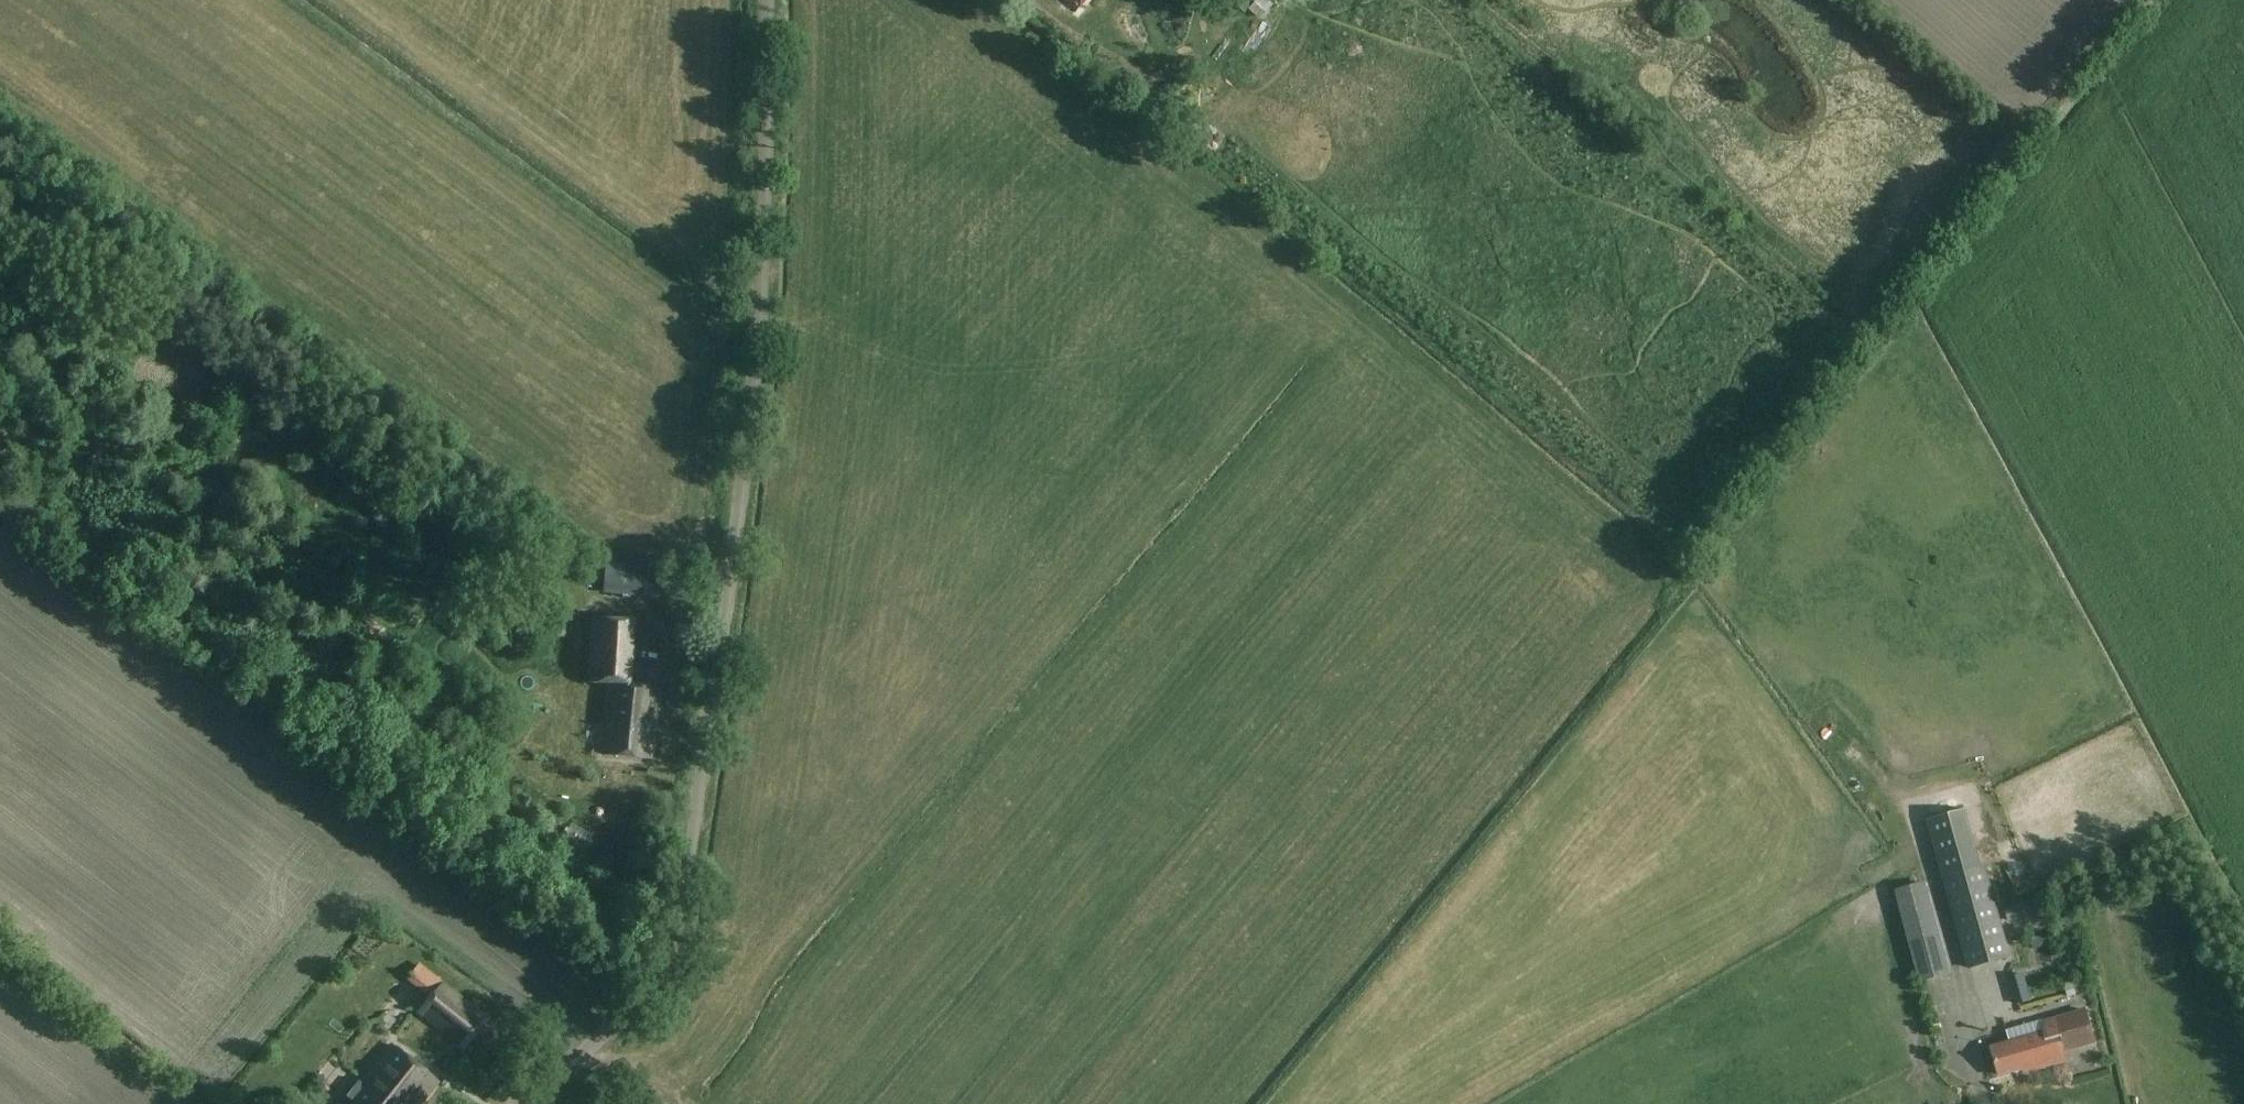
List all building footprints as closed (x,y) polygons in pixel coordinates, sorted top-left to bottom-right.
[(1087,0),(1067,0),(1078,10),(1087,0)] [(1261,21),(1276,4),(1271,0),(1232,0),(1247,13),(1249,10),(1261,21)] [(659,568),(606,563),(603,594),(657,598),(659,568)] [(632,617),(585,616),(583,683),(608,685),(604,725),(606,725),(605,732),(606,732),(604,755),(649,758),(652,725),(653,726),(657,687),(628,684),(632,617)] [(1927,820),(1967,968),(2009,957),(1984,865),(1980,866),(1965,809),(1927,820)] [(1921,980),(1947,973),(1923,883),(1898,889),(1921,980)] [(1951,977),(1937,988),(1948,1001),(1962,990),(1951,977)] [(463,1048),(486,1018),(441,983),(418,1012),(463,1048)] [(2064,1050),(2095,1041),(2086,1010),(2042,1022),(2041,1021),(2006,1031),(2010,1042),(1991,1047),(1999,1074),(2031,1065),(2032,1069),(2067,1059),(2064,1050)] [(437,1081),(392,1045),(349,1099),(355,1103),(419,1103),(437,1081)]
